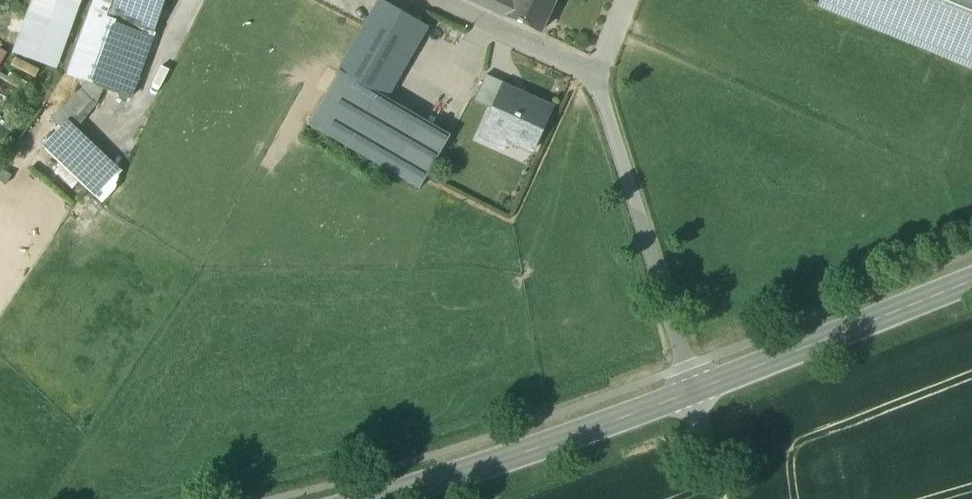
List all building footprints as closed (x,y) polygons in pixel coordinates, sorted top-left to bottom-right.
[(12,54),(57,70),(81,0),(30,0),(12,54)] [(89,11),(154,36),(167,0),(93,0),(89,11)] [(428,27),(381,0),(340,72),(389,100),(428,27)] [(514,0),(469,0),(508,18),(516,1),(514,0)] [(508,18),(540,33),(556,0),(516,0),(516,1),(508,18)] [(971,60),(971,0),(823,0),(971,60)] [(89,11),(78,40),(65,73),(90,83),(105,88),(131,98),(154,36),(89,11)] [(445,136),(335,75),(307,127),(416,188),(445,136)] [(507,84),(487,75),(475,101),(494,110),(504,87),(506,88),(507,84)] [(44,147),(105,200),(121,171),(78,130),(97,105),(105,88),(90,83),(52,120),(62,128),(44,147)] [(506,88),(504,87),(494,110),(481,139),(503,148),(507,140),(533,151),(552,108),(506,88)]
